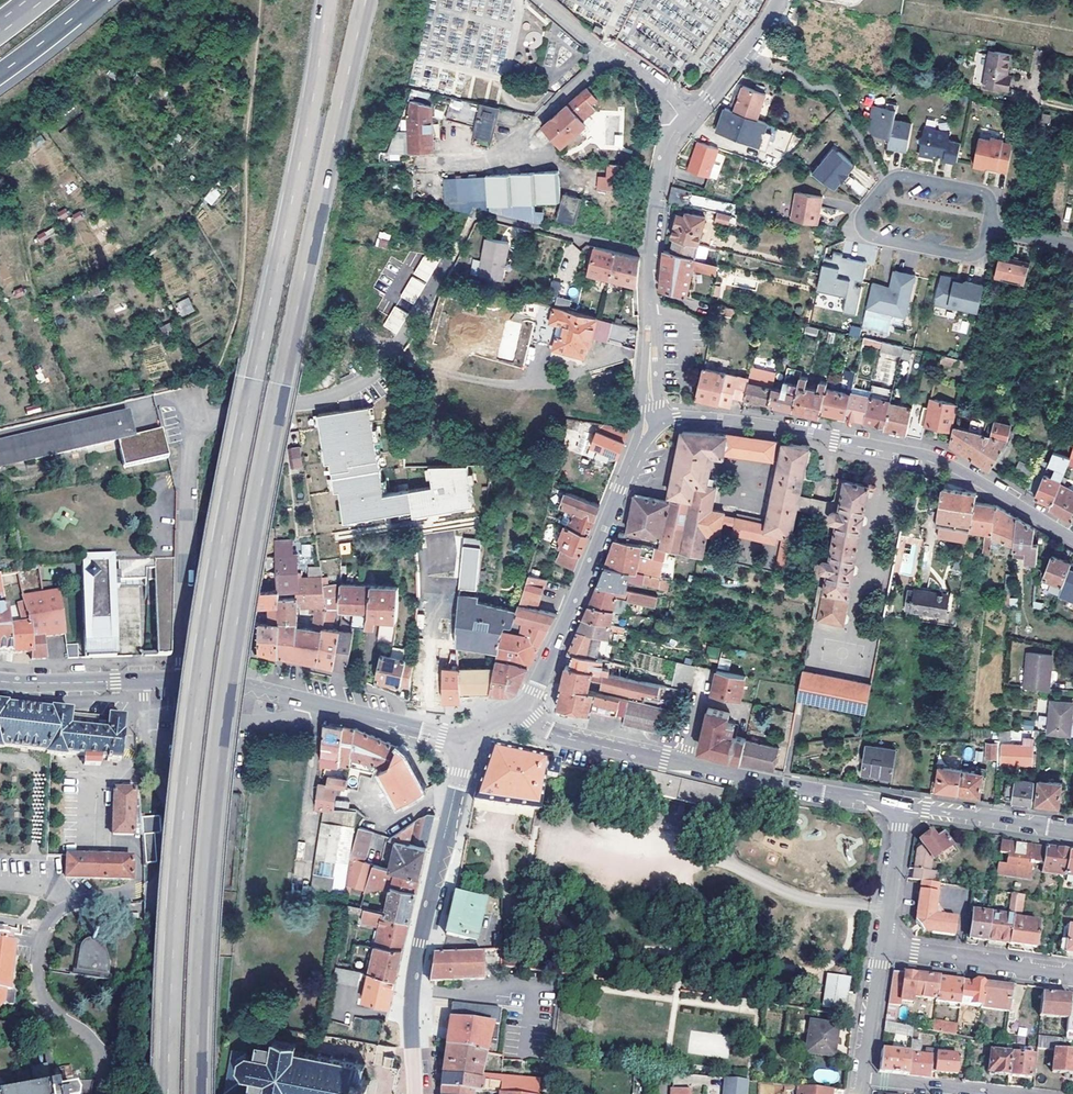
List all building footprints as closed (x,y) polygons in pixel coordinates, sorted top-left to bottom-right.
[(1009,54),(988,50),(982,85),(1007,90),(1009,76),(1005,75),(1009,54)] [(734,101),(731,110),(756,119),(765,94),(743,86),(739,96),(737,102),(734,101)] [(588,88),(580,94),(591,107),(598,101),(588,88)] [(567,105),(578,118),(591,107),(580,94),(567,105)] [(446,119),(476,126),(481,103),(451,97),(446,119)] [(408,117),(410,151),(433,150),(431,106),(412,100),(408,117)] [(885,108),(872,106),(868,127),(873,134),(884,136),(884,134),(887,134),(890,135),(888,147),(906,150),(911,123),(894,120),(897,104),(886,102),(885,108)] [(481,103),(476,126),(474,135),(492,140),(500,107),(481,103)] [(567,105),(543,126),(561,147),(585,125),(578,118),(567,105)] [(731,110),(724,108),(716,131),(734,137),(735,136),(741,138),(741,139),(744,140),(759,145),(764,131),(767,122),(756,119),(731,110)] [(938,131),(924,128),(922,139),(918,141),(920,145),(918,155),(933,158),(933,155),(938,156),(944,157),(943,160),(956,163),(960,144),(937,139),(938,131)] [(772,133),(764,131),(759,145),(744,140),(742,143),(765,151),(772,133)] [(399,154),(406,154),(406,132),(395,132),(395,160),(399,160),(399,154)] [(989,140),(978,138),(973,166),(985,168),(985,166),(987,167),(989,167),(989,170),(1007,173),(1012,145),(1002,143),(1003,140),(990,138),(989,140)] [(719,149),(697,141),(687,170),(709,177),(719,149)] [(834,148),(813,174),(817,177),(838,151),(834,148)] [(838,151),(817,177),(835,189),(841,181),(842,182),(849,174),(848,173),(855,165),(838,151)] [(605,176),(596,176),(596,191),(620,191),(620,166),(605,166),(605,176)] [(560,201),(558,170),(555,170),(442,179),(444,207),(470,213),(473,205),(543,223),(542,202),(560,201)] [(672,186),(669,202),(682,206),(687,190),(672,186)] [(203,199),(212,205),(221,193),(212,187),(203,199)] [(816,196),(790,191),(785,218),(811,223),(813,212),(810,212),(811,206),(814,206),(816,196)] [(564,194),(558,217),(575,221),(581,198),(564,194)] [(75,222),(84,219),(81,211),(72,214),(75,222)] [(674,237),(699,244),(706,217),(679,211),(679,215),(674,214),(672,225),(675,226),(673,237),(674,237)] [(729,223),(731,217),(717,214),(716,219),(729,223)] [(40,241),(56,234),(53,228),(37,236),(40,241)] [(385,250),(391,235),(380,231),(375,246),(385,250)] [(696,258),(699,244),(674,237),(671,251),(696,258)] [(486,239),(478,276),(500,280),(502,279),(504,271),(502,269),(503,262),(505,262),(509,244),(486,239)] [(616,252),(594,247),(589,274),(609,279),(616,252)] [(661,289),(688,295),(694,268),(696,258),(671,251),(664,250),(662,274),(661,289)] [(424,251),(401,298),(415,305),(439,258),(424,251)] [(616,252),(609,279),(638,285),(637,284),(641,257),(616,252)] [(863,284),(867,261),(832,255),(831,263),(822,261),(816,292),(845,298),(842,313),(856,316),(863,284)] [(718,263),(696,258),(694,268),(702,270),(700,276),(715,280),(718,263)] [(1032,267),(1003,259),(997,280),(1026,288),(1032,267)] [(884,286),(872,283),(866,308),(891,313),(905,316),(914,275),(893,271),(890,287),(889,290),(886,289),(883,288),(884,286)] [(953,278),(944,276),(941,279),(936,299),(938,302),(949,304),(952,308),(956,309),(959,307),(979,311),(984,285),(965,281),(963,283),(957,281),(955,281),(953,278)] [(558,296),(562,282),(553,280),(550,294),(555,295),(553,304),(570,308),(573,300),(558,296)] [(175,303),(181,317),(195,311),(188,297),(175,303)] [(938,302),(936,299),(935,304),(952,308),(949,304),(938,302)] [(717,304),(713,319),(733,323),(736,309),(717,304)] [(397,335),(408,313),(394,306),(382,327),(397,335)] [(597,317),(554,307),(551,322),(564,326),(561,337),(557,336),(555,344),(555,346),(557,348),(559,350),(584,356),(587,345),(590,346),(593,333),(597,317)] [(905,316),(891,313),(889,323),(903,326),(905,316)] [(597,317),(593,333),(609,338),(613,321),(597,317)] [(512,365),(524,367),(532,324),(506,319),(500,348),(515,351),(512,365)] [(969,323),(956,321),(954,331),(967,333),(969,323)] [(849,337),(859,337),(860,326),(849,326),(849,337)] [(804,333),(816,336),(818,329),(806,327),(804,333)] [(863,336),(862,342),(880,347),(882,341),(863,336)] [(900,356),(902,346),(882,341),(880,347),(880,351),(900,356)] [(968,361),(943,355),(942,362),(967,367),(968,361)] [(750,377),(702,367),(696,397),(717,403),(732,407),(735,395),(745,398),(750,377)] [(851,391),(856,370),(851,369),(846,392),(826,387),(820,411),(835,413),(846,415),(851,391)] [(750,377),(745,398),(769,403),(775,377),(751,371),(750,377)] [(809,376),(801,374),(800,382),(794,408),(806,411),(820,414),(820,411),(826,387),(827,380),(820,379),(819,387),(807,384),(809,376)] [(800,382),(775,377),(769,403),(771,404),(794,408),(800,382)] [(956,382),(951,402),(957,403),(962,384),(956,382)] [(872,386),(871,392),(888,395),(889,389),(872,386)] [(851,391),(846,415),(857,418),(865,419),(870,395),(851,391)] [(890,400),(870,395),(865,419),(885,423),(890,401),(890,400)] [(924,408),(913,406),(907,432),(907,435),(922,438),(925,425),(952,430),(957,403),(951,402),(931,397),(929,406),(925,405),(924,408)] [(907,432),(913,406),(890,401),(885,423),(885,427),(897,430),(907,432)] [(383,490),(369,404),(317,412),(325,458),(330,457),(334,487),(340,486),(345,519),(412,509),(408,486),(383,490)] [(41,411),(39,405),(26,408),(28,415),(41,411)] [(0,442),(0,467),(134,437),(129,413),(0,442)] [(988,421),(973,416),(970,430),(955,426),(951,444),(961,450),(971,457),(985,434),(988,421)] [(580,420),(567,418),(565,426),(579,428),(580,420)] [(985,434),(971,457),(976,460),(989,468),(1007,442),(1011,428),(988,421),(985,434)] [(629,428),(630,426),(599,423),(591,445),(618,456),(629,428)] [(593,425),(586,424),(585,431),(592,432),(593,425)] [(723,454),(726,435),(683,432),(668,501),(635,494),(631,511),(627,530),(656,536),(663,538),(665,527),(674,529),(670,550),(698,555),(703,556),(707,534),(720,537),(723,523),(724,515),(725,512),(712,509),(717,487),(706,485),(712,455),(721,456),(723,454)] [(726,435),(723,454),(771,461),(775,441),(758,439),(752,438),(731,436),(726,435)] [(810,446),(784,443),(767,528),(766,530),(792,535),(797,510),(799,499),(810,448),(810,446)] [(304,464),(301,446),(293,448),(295,466),(304,464)] [(1051,502),(1058,484),(1066,466),(1070,456),(1053,452),(1047,464),(1034,496),(1048,501),(1051,502)] [(1033,495),(1034,496),(1047,464),(1039,461),(1026,491),(1033,495)] [(836,499),(834,501),(828,533),(825,550),(821,571),(828,572),(820,618),(844,622),(869,486),(839,480),(836,499)] [(1072,519),(1072,492),(1058,484),(1051,502),(1049,507),(1050,508),(1068,518),(1072,521),(1072,519)] [(940,504),(937,518),(971,523),(975,502),(976,494),(960,491),(943,488),(941,499),(940,504)] [(561,503),(574,508),(595,516),(599,507),(600,503),(566,490),(561,503)] [(799,499),(797,510),(817,514),(828,533),(834,501),(829,504),(799,499)] [(990,554),(990,547),(992,532),(996,506),(992,505),(975,502),(971,523),(970,530),(968,541),(967,551),(973,551),(974,542),(973,541),(974,531),(987,533),(984,553),(990,554)] [(992,532),(990,547),(1003,548),(1003,544),(1006,545),(1006,541),(1015,544),(1017,518),(1008,513),(996,506),(992,532)] [(567,524),(589,532),(594,520),(595,516),(574,508),(567,524)] [(739,514),(738,518),(763,523),(763,519),(739,514)] [(778,568),(785,569),(792,535),(766,530),(767,528),(764,523),(763,523),(738,518),(724,515),(723,523),(735,526),(733,533),(775,541),(776,536),(785,538),(778,568)] [(1017,518),(1015,544),(1014,554),(1024,556),(1023,561),(1036,562),(1038,541),(1034,540),(1034,529),(1032,527),(1017,518)] [(557,545),(563,547),(580,554),(587,536),(589,532),(567,524),(565,523),(557,545)] [(962,529),(960,540),(968,541),(970,530),(962,529)] [(628,533),(620,532),(618,540),(626,541),(628,533)] [(656,536),(654,547),(663,548),(665,538),(663,538),(656,536)] [(468,537),(460,594),(479,596),(486,539),(468,537)] [(638,572),(639,565),(641,554),(666,559),(668,549),(663,548),(654,547),(626,541),(618,540),(615,539),(607,561),(605,566),(638,572)] [(278,554),(295,553),(294,540),(278,541),(278,554)] [(955,573),(964,574),(967,551),(968,541),(960,540),(955,573)] [(318,547),(320,561),(341,558),(338,543),(318,547)] [(350,543),(340,544),(341,553),(350,552),(350,543)] [(310,544),(301,544),(301,555),(311,555),(310,544)] [(903,544),(898,576),(913,578),(918,547),(903,544)] [(574,570),(580,554),(563,547),(556,563),(574,570)] [(817,557),(812,579),(819,581),(821,571),(825,550),(817,557)] [(967,551),(964,574),(962,584),(971,585),(974,562),(971,562),(973,551),(967,551)] [(278,554),(277,554),(279,591),(299,589),(298,577),(298,553),(295,553),(278,554)] [(82,555),(83,562),(65,563),(66,583),(83,582),(86,658),(119,657),(117,580),(156,579),(159,655),(171,655),(174,559),(155,559),(116,561),(116,554),(82,555)] [(1069,569),(1071,563),(1052,556),(1043,577),(1051,581),(1048,588),(1049,592),(1058,595),(1059,593),(1069,569)] [(664,569),(639,565),(638,572),(663,576),(664,569)] [(307,566),(307,576),(320,576),(320,566),(307,566)] [(618,589),(627,590),(629,581),(660,587),(663,576),(638,572),(605,566),(599,580),(598,585),(618,589)] [(1069,569),(1059,593),(1072,599),(1072,571),(1069,569)] [(549,627),(557,614),(540,609),(527,606),(528,602),(538,605),(547,581),(529,575),(517,610),(514,619),(523,621),(549,627)] [(327,606),(324,585),(323,579),(323,578),(298,577),(299,589),(299,596),(299,605),(317,606),(327,606)] [(3,592),(5,606),(7,605),(8,616),(21,615),(22,624),(9,625),(12,652),(17,652),(31,652),(24,596),(22,582),(2,585),(3,592)] [(399,618),(400,584),(343,584),(343,609),(359,609),(356,624),(369,624),(370,617),(378,617),(383,617),(381,639),(395,642),(399,618)] [(338,585),(324,585),(327,606),(328,610),(325,622),(334,624),(338,611),(338,585)] [(618,589),(598,585),(591,601),(583,618),(611,624),(616,597),(618,589)] [(916,589),(909,588),(905,612),(912,613),(915,592),(916,589)] [(616,597),(656,605),(658,596),(627,590),(618,589),(616,597)] [(279,591),(271,591),(271,606),(271,619),(275,619),(276,623),(260,623),(260,624),(260,651),(265,652),(280,655),(280,627),(280,618),(279,597),(279,591)] [(31,659),(46,659),(44,637),(54,636),(64,636),(59,592),(44,594),(24,596),(31,652),(31,659)] [(915,592),(912,613),(947,617),(949,600),(939,599),(939,594),(932,593),(915,592)] [(514,619),(517,610),(478,601),(479,596),(460,594),(456,646),(498,651),(501,641),(504,630),(506,623),(510,624),(511,623),(512,623),(513,622),(514,619)] [(299,621),(299,605),(299,596),(279,597),(280,618),(299,621)] [(12,652),(9,625),(8,616),(7,605),(5,606),(0,607),(0,652),(9,652),(12,652)] [(299,627),(299,621),(280,618),(280,627),(280,655),(299,659),(318,663),(324,627),(325,622),(328,610),(327,606),(317,606),(317,628),(299,627)] [(577,631),(602,636),(608,637),(610,627),(613,628),(613,629),(624,632),(625,627),(611,624),(583,618),(579,627),(577,631)] [(536,650),(542,639),(549,627),(523,621),(521,634),(504,630),(501,641),(536,650)] [(331,666),(334,667),(341,630),(324,627),(318,663),(331,666)] [(348,670),(355,632),(341,630),(334,667),(337,668),(347,669),(348,670)] [(568,653),(572,654),(598,659),(602,636),(577,631),(575,635),(568,653)] [(536,650),(501,641),(498,651),(497,658),(529,666),(530,663),(532,659),(536,650)] [(77,644),(65,645),(67,658),(79,658),(77,644)] [(431,702),(444,702),(444,668),(432,667),(427,666),(422,665),(424,649),(415,648),(412,664),(410,686),(409,686),(408,699),(415,700),(427,702),(431,702)] [(409,686),(410,686),(412,664),(406,662),(407,658),(382,652),(376,678),(409,686)] [(1027,653),(1024,689),(1048,691),(1052,656),(1027,653)] [(572,654),(569,666),(609,674),(610,669),(602,667),(603,660),(598,659),(572,654)] [(495,667),(490,693),(495,693),(504,693),(512,693),(517,690),(522,680),(529,666),(497,658),(495,667)] [(667,659),(661,685),(690,691),(695,666),(674,661),(667,659)] [(609,674),(569,666),(566,665),(562,679),(561,684),(588,690),(591,678),(602,681),(601,686),(647,696),(648,692),(659,694),(661,685),(629,678),(609,674)] [(459,669),(462,700),(471,696),(471,694),(485,693),(490,693),(495,667),(459,669)] [(462,700),(459,669),(448,668),(444,668),(444,702),(459,701),(463,701),(462,700)] [(803,669),(798,699),(867,712),(872,683),(803,669)] [(747,676),(717,670),(713,688),(712,695),(741,701),(747,676)] [(623,722),(622,725),(624,725),(629,700),(588,690),(561,684),(560,690),(556,706),(590,714),(592,709),(624,717),(623,722)] [(624,725),(660,733),(665,708),(629,700),(624,725)] [(1,748),(2,746),(47,751),(47,754),(66,756),(66,754),(84,756),(83,765),(100,766),(101,758),(107,759),(107,761),(110,761),(110,759),(120,760),(124,734),(123,734),(124,719),(71,712),(71,711),(52,709),(51,710),(34,708),(34,707),(30,707),(25,706),(25,707),(7,705),(7,702),(0,701),(0,748),(1,748)] [(1048,733),(1070,735),(1072,706),(1072,704),(1051,701),(1048,733)] [(730,713),(708,707),(699,744),(701,748),(704,752),(741,762),(746,739),(746,738),(736,736),(739,725),(728,723),(730,713)] [(592,709),(590,714),(623,722),(624,717),(592,709)] [(1022,721),(1022,730),(1033,730),(1033,720),(1022,721)] [(327,723),(322,762),(350,764),(351,758),(356,728),(341,726),(332,724),(327,723)] [(392,760),(397,746),(375,736),(357,729),(356,728),(351,758),(379,764),(383,765),(392,760)] [(1000,731),(999,740),(1007,741),(1008,732),(1000,731)] [(1036,766),(1037,755),(1035,755),(1036,739),(1025,738),(1025,746),(1003,744),(1002,763),(1013,764),(1012,767),(1019,768),(1020,765),(1036,766)] [(758,762),(768,764),(767,767),(775,768),(780,746),(746,739),(741,762),(752,764),(757,765),(758,762)] [(997,745),(988,745),(987,760),(996,760),(997,745)] [(399,803),(425,789),(405,752),(401,749),(397,746),(392,760),(383,765),(384,768),(381,770),(399,803)] [(896,750),(867,746),(862,775),(891,780),(896,750)] [(483,772),(474,800),(507,806),(538,811),(544,775),(555,777),(558,765),(558,762),(491,747),(483,772)] [(374,771),(379,764),(351,758),(350,764),(349,766),(374,771)] [(961,771),(961,769),(940,766),(937,789),(948,791),(958,792),(961,771)] [(716,809),(721,790),(640,769),(635,789),(716,809)] [(961,771),(958,792),(979,795),(982,774),(961,771)] [(327,784),(319,783),(316,807),(325,808),(335,809),(338,788),(345,789),(347,779),(329,776),(327,784)] [(1032,803),(1035,782),(1016,780),(1015,783),(1006,782),(1004,799),(1032,803)] [(1040,780),(1037,803),(1059,807),(1062,783),(1040,780)] [(141,818),(139,790),(114,789),(112,834),(143,835),(141,818)] [(316,857),(319,858),(335,860),(345,810),(335,809),(325,808),(316,857)] [(356,811),(345,810),(335,860),(350,863),(350,859),(352,847),(358,812),(356,811)] [(396,839),(427,847),(435,814),(428,812),(426,818),(420,817),(389,837),(396,839)] [(157,817),(141,818),(143,835),(144,848),(144,858),(144,864),(157,863),(156,844),(155,833),(161,833),(160,818),(157,817)] [(370,834),(356,830),(352,847),(350,859),(363,862),(370,834)] [(921,881),(937,883),(938,875),(929,873),(931,858),(933,859),(940,855),(952,847),(943,834),(936,840),(931,833),(919,841),(923,847),(918,852),(915,870),(913,880),(921,881)] [(385,848),(385,839),(376,839),(376,848),(385,848)] [(396,839),(389,868),(420,876),(423,861),(425,853),(427,847),(396,839)] [(1006,865),(998,863),(997,873),(1030,878),(1032,868),(1042,869),(1046,850),(1018,845),(1001,842),(999,854),(1007,855),(1006,865)] [(952,847),(940,855),(943,860),(956,851),(952,847)] [(1046,850),(1042,869),(1042,872),(1064,876),(1068,853),(1046,850)] [(1064,876),(1072,878),(1072,854),(1068,853),(1064,876)] [(133,858),(68,856),(68,877),(132,879),(133,858)] [(333,873),(335,860),(319,858),(317,870),(333,873)] [(363,862),(350,859),(350,863),(348,874),(360,877),(369,879),(373,865),(363,862)] [(373,880),(392,885),(416,890),(417,887),(420,876),(389,868),(373,865),(369,879),(368,882),(373,883),(373,880)] [(336,874),(333,873),(317,870),(314,870),(311,887),(332,891),(336,874)] [(936,911),(937,906),(941,884),(937,883),(921,881),(917,912),(920,918),(915,922),(919,927),(923,932),(928,928),(931,933),(954,936),(956,918),(946,916),(942,912),(936,911)] [(392,885),(385,912),(410,918),(413,905),(416,890),(392,885)] [(485,900),(455,893),(454,898),(449,921),(445,934),(476,941),(485,900)] [(1004,909),(1014,910),(1016,894),(1006,893),(1004,909)] [(380,925),(375,945),(403,947),(404,942),(410,918),(385,912),(365,908),(361,921),(380,925)] [(969,938),(987,941),(991,915),(973,912),(969,938)] [(991,915),(987,941),(998,943),(1009,944),(1013,919),(1013,918),(991,915)] [(1040,923),(1013,919),(1009,944),(1036,948),(1040,923)] [(5,1003),(6,1005),(7,1003),(14,1004),(16,991),(12,990),(12,989),(10,988),(12,976),(14,977),(15,974),(12,974),(14,962),(16,962),(16,960),(14,959),(16,945),(18,945),(19,943),(12,942),(13,936),(9,936),(9,933),(0,931),(0,1007),(5,1003)] [(101,943),(97,940),(97,939),(97,938),(96,938),(95,938),(94,938),(94,939),(93,938),(91,939),(88,939),(86,940),(83,941),(81,942),(79,944),(76,946),(74,949),(70,964),(110,974),(108,961),(108,958),(106,952),(104,947),(101,943)] [(369,972),(396,978),(399,963),(403,947),(375,945),(369,972)] [(484,964),(483,951),(434,953),(430,981),(438,980),(484,979),(484,964)] [(358,985),(366,986),(369,972),(337,965),(333,987),(348,989),(349,981),(358,983),(358,985)] [(371,1001),(389,1005),(396,978),(369,972),(366,986),(363,999),(358,997),(355,1009),(368,1011),(371,1001)] [(911,975),(893,972),(888,1005),(886,1021),(895,1023),(897,1005),(899,1005),(900,1000),(912,1002),(913,995),(935,999),(938,978),(911,975)] [(850,977),(828,974),(822,1006),(845,1010),(850,977)] [(935,1001),(951,1004),(959,1005),(959,1004),(962,985),(962,982),(946,980),(938,978),(935,999),(935,1001)] [(973,987),(962,985),(959,1004),(981,1006),(984,985),(974,984),(973,987)] [(981,1009),(1008,1012),(1011,989),(984,985),(981,1006),(981,1009)] [(1070,998),(1042,994),(1040,1016),(1067,1019),(1070,998)] [(499,1007),(451,1001),(447,1030),(445,1044),(486,1053),(487,1038),(495,1038),(499,1007)] [(797,1032),(809,1034),(811,1022),(798,1020),(797,1032)] [(956,1025),(932,1020),(930,1030),(939,1032),(955,1036),(956,1025)] [(911,1037),(913,1027),(895,1023),(886,1021),(884,1031),(911,1037)] [(833,1057),(838,1026),(811,1022),(809,1034),(806,1053),(833,1057)] [(922,1029),(913,1027),(911,1037),(911,1040),(920,1041),(922,1029)] [(371,1079),(362,1077),(365,1062),(358,1061),(359,1059),(357,1058),(357,1061),(346,1059),(346,1056),(344,1056),(344,1058),(333,1057),(333,1054),(332,1054),(331,1056),(320,1054),(321,1052),(319,1052),(318,1054),(308,1052),(308,1050),(306,1049),(306,1052),(295,1049),(297,1042),(276,1039),(276,1037),(263,1035),(263,1037),(247,1034),(243,1051),(233,1050),(225,1093),(233,1093),(369,1093),(371,1079)] [(1004,1044),(1011,1045),(1015,1045),(1016,1038),(1004,1036),(1004,1044)] [(1065,1040),(1037,1036),(1036,1048),(1055,1050),(1064,1051),(1065,1040)] [(934,1072),(936,1056),(919,1054),(920,1041),(911,1040),(909,1055),(907,1075),(926,1077),(929,1078),(929,1072),(934,1072)] [(486,1053),(445,1044),(445,1049),(442,1075),(490,1082),(490,1087),(501,1088),(501,1093),(506,1093),(538,1093),(540,1081),(482,1074),(486,1053)] [(994,1074),(1008,1076),(1011,1049),(1011,1046),(1006,1045),(1004,1054),(991,1052),(989,1071),(994,1072),(994,1074)] [(960,1049),(959,1056),(957,1075),(962,1076),(965,1050),(960,1049)] [(1022,1051),(1011,1049),(1008,1076),(1030,1078),(1032,1057),(1021,1056),(1022,1051)] [(909,1055),(882,1050),(879,1072),(907,1075),(909,1055)] [(1072,1072),(1072,1052),(1064,1051),(1055,1050),(1052,1073),(1072,1075),(1072,1072)] [(934,1072),(957,1075),(959,1056),(936,1053),(936,1056),(934,1072)] [(0,1093),(77,1093),(74,1089),(58,1092),(57,1085),(55,1085),(53,1069),(48,1069),(50,1086),(0,1093)] [(490,1082),(442,1075),(441,1079),(440,1087),(472,1091),(499,1093),(501,1093),(501,1088),(490,1087),(490,1082)] [(747,1080),(725,1078),(724,1093),(746,1093),(747,1080)] [(797,1092),(797,1093),(828,1093),(829,1088),(804,1085),(803,1093),(797,1092)]
